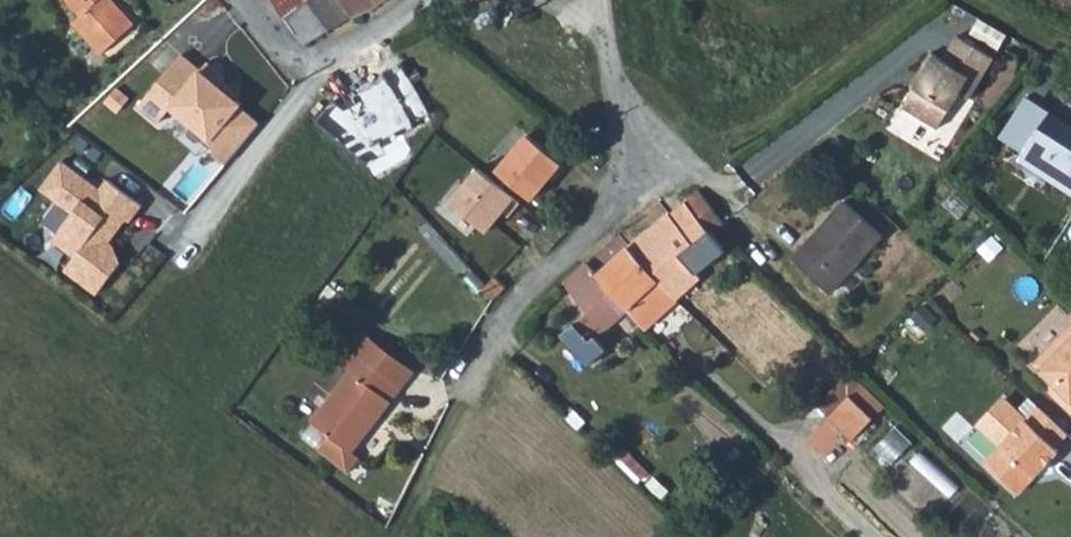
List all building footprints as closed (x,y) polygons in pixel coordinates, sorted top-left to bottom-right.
[(83,10),(73,20),(102,51),(135,21),(116,0),(73,0),(83,10)] [(386,0),(275,0),(307,43),(386,0)] [(1006,49),(1015,35),(986,18),(978,32),(1006,49)] [(914,84),(901,103),(936,126),(959,91),(968,97),(995,57),(960,34),(944,57),(932,49),(918,72),(921,74),(914,84)] [(218,167),(252,126),(231,109),(233,107),(227,102),(210,87),(214,83),(216,79),(199,65),(192,73),(173,58),(130,110),(151,126),(164,110),(204,143),(208,159),(218,167)] [(921,74),(918,72),(911,82),(914,84),(921,74)] [(210,87),(227,102),(231,97),(214,83),(210,87)] [(527,140),(499,178),(534,204),(551,181),(555,184),(566,169),(527,140)] [(54,162),(31,191),(63,216),(43,241),(65,259),(75,247),(87,256),(96,244),(99,247),(117,223),(121,226),(133,210),(99,183),(92,192),(54,162)] [(455,202),(497,235),(525,200),(483,166),(455,202)] [(692,206),(714,235),(718,240),(732,228),(703,191),(691,202),(692,206)] [(631,246),(629,251),(680,304),(705,286),(686,260),(714,235),(692,206),(631,246)] [(834,300),(884,247),(862,224),(847,212),(797,264),(834,300)] [(680,304),(629,251),(604,281),(628,309),(644,327),(680,304)] [(604,281),(585,263),(561,283),(586,312),(562,333),(587,363),(604,348),(593,335),(621,311),(623,313),(628,309),(604,281)] [(495,298),(508,286),(498,277),(487,289),(495,298)] [(1038,361),(1054,378),(1048,384),(1070,407),(1070,328),(1038,361)] [(356,461),(347,453),(412,373),(362,332),(338,360),(349,369),(308,419),(324,434),(313,447),(345,473),(356,461)] [(848,367),(816,400),(830,412),(848,392),(860,378),(848,367)] [(873,414),(848,392),(830,412),(855,434),(873,414)] [(1020,487),(1035,470),(1039,473),(1063,447),(1059,444),(1070,431),(1070,430),(1043,404),(1031,417),(1009,396),(984,422),(1007,443),(991,460),(1020,487)] [(903,426),(882,448),(898,464),(919,442),(903,426)] [(1035,470),(1020,487),(1023,490),(1039,473),(1035,470)]
